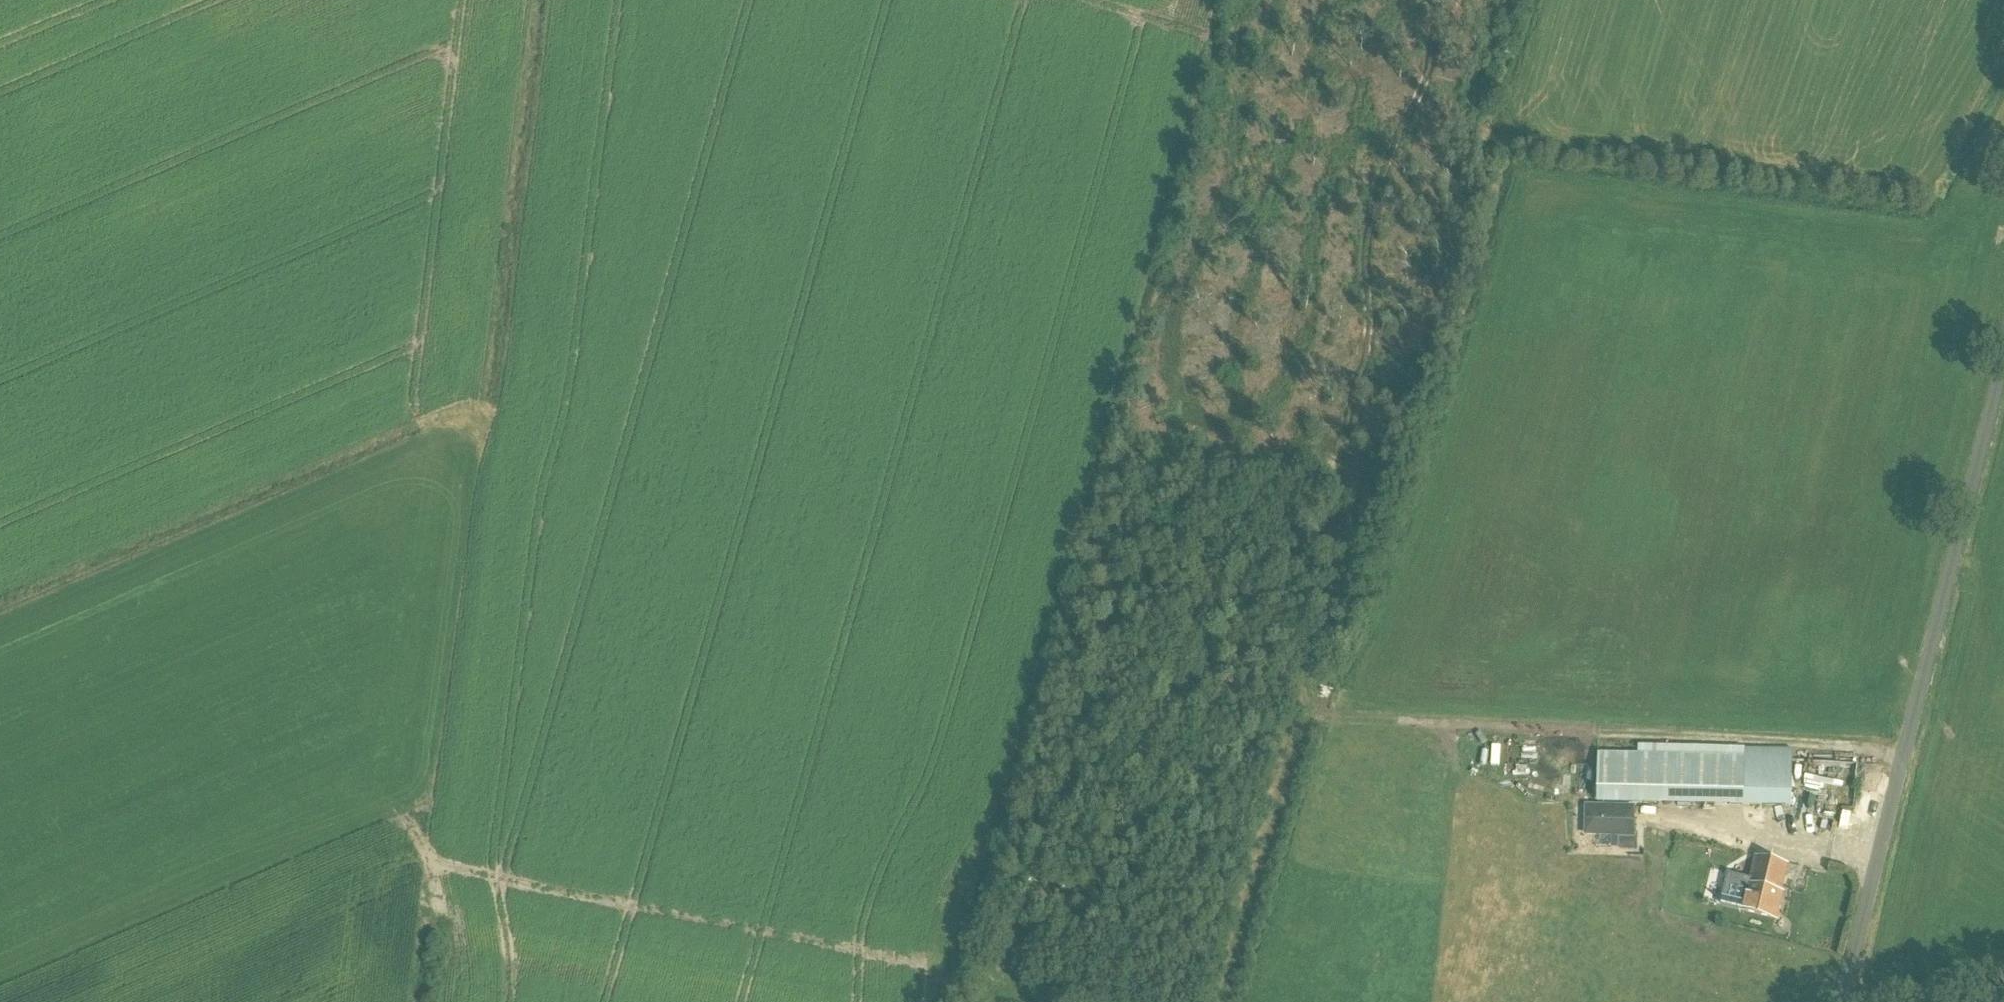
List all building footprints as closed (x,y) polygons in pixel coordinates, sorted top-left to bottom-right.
[(1792,805),(1792,748),(1744,748),(1744,755),(1598,752),(1597,803),(1743,805),(1792,805)] [(1642,816),(1595,816),(1595,843),(1642,843),(1642,816)] [(1782,893),(1788,864),(1754,856),(1748,885),(1747,884),(1740,911),(1776,919),(1782,893)]
